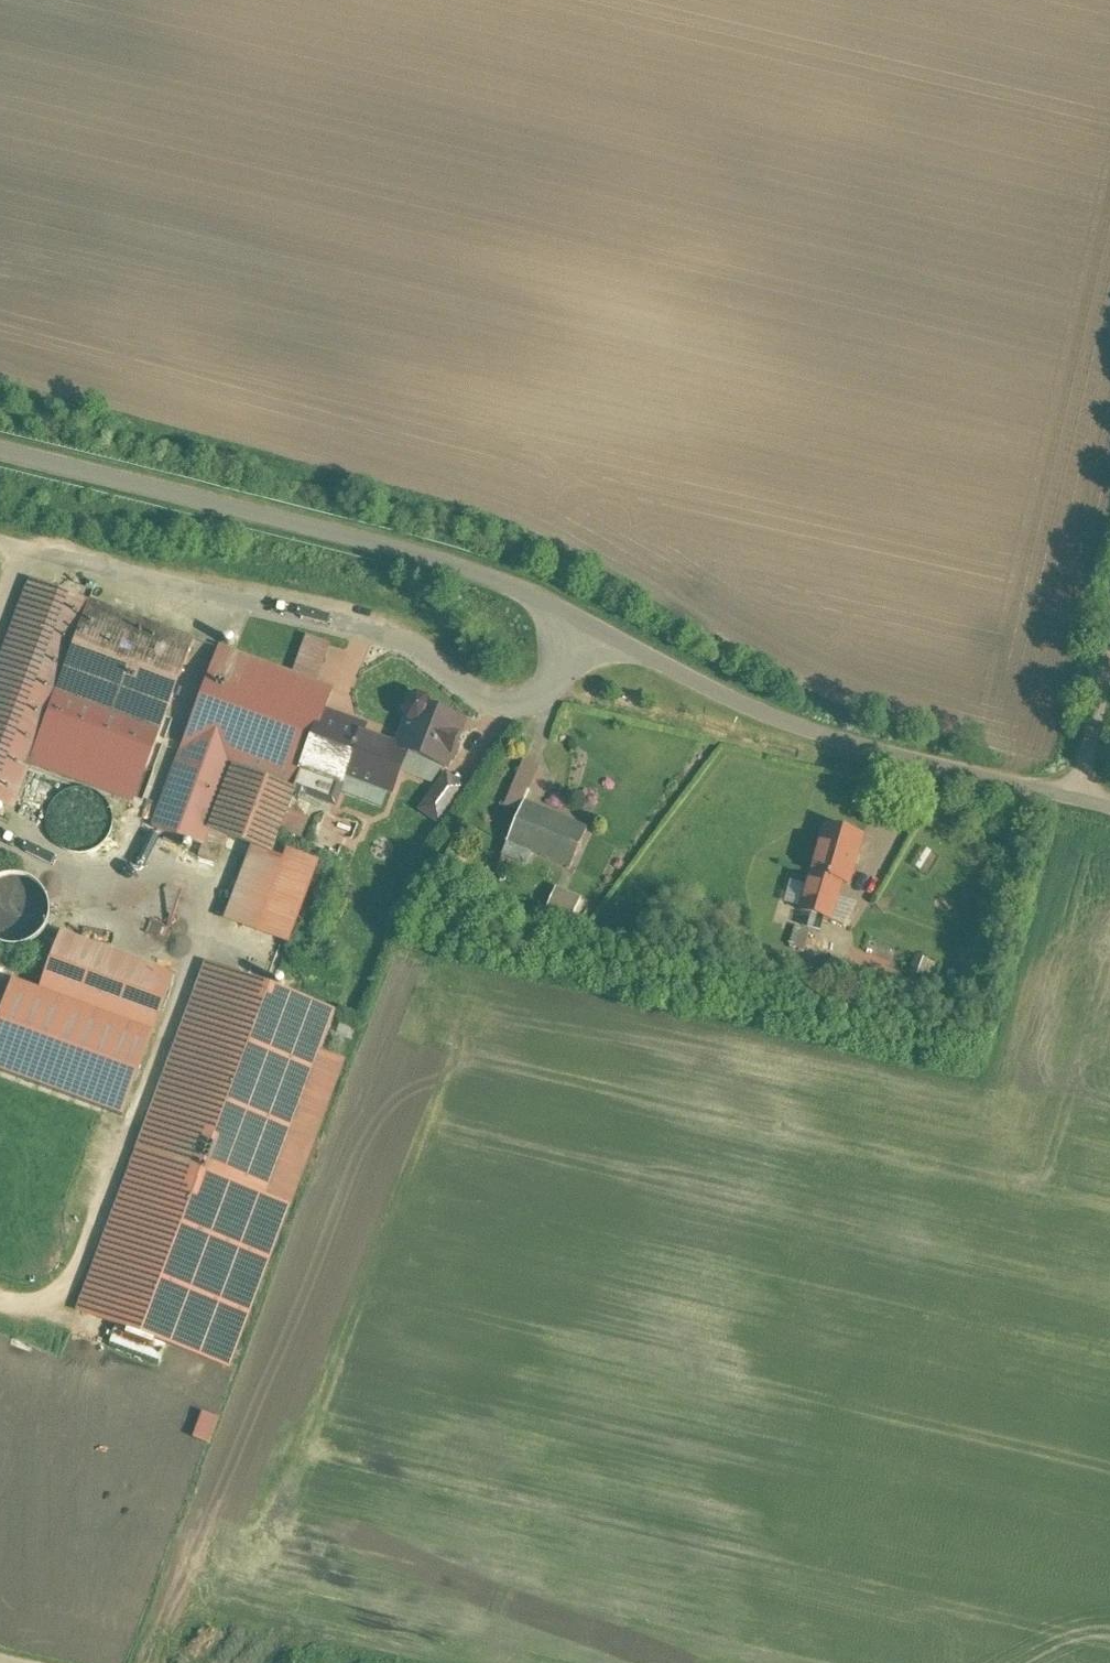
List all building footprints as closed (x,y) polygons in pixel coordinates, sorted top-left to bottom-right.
[(33,582),(0,672),(0,801),(25,810),(46,755),(52,736),(68,694),(99,606),(33,582)] [(201,642),(99,606),(68,694),(169,731),(201,642)] [(213,644),(156,835),(224,855),(228,840),(249,846),(226,923),(294,944),(319,862),(276,850),(281,831),(305,838),(311,817),(292,812),(296,796),(339,809),(346,786),(397,801),(405,773),(446,785),(467,716),(412,700),(401,737),(327,715),(336,686),(320,682),(332,642),(306,634),(296,669),(213,644)] [(103,755),(153,773),(169,731),(68,694),(52,736),(103,755)] [(52,736),(46,755),(97,773),(103,755),(52,736)] [(524,801),(510,840),(577,865),(592,826),(524,801)] [(861,834),(822,823),(799,911),(838,921),(861,834)] [(2,955),(57,924),(26,870),(0,885),(0,952),(2,955)] [(556,887),(546,913),(572,922),(582,896),(556,887)] [(173,976),(58,932),(36,991),(150,1035),(173,976)] [(229,1369),(342,1061),(317,1052),(332,1011),(201,963),(74,1309),(186,1349),(184,1353),(229,1369)] [(36,991),(8,980),(0,1000),(0,1081),(116,1125),(150,1035),(36,991)] [(204,1411),(193,1438),(210,1444),(221,1418),(204,1411)]
